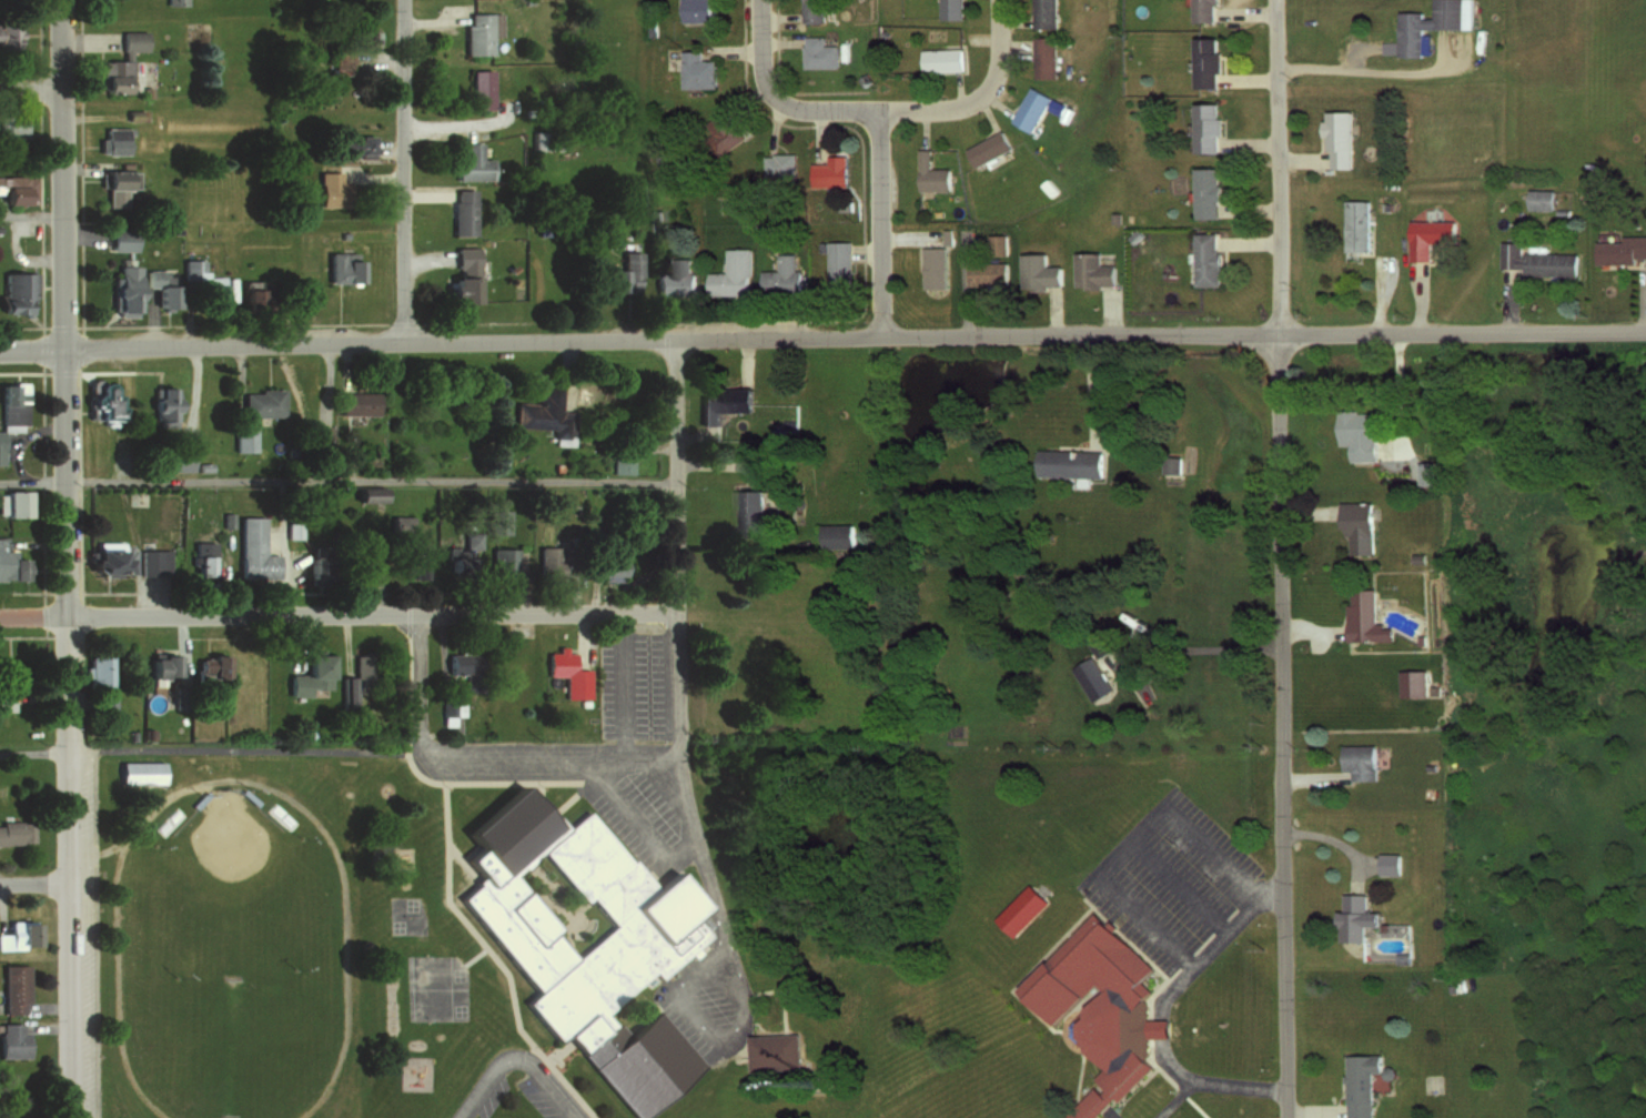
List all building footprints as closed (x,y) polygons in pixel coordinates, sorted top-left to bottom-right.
[(681,22),(711,22),(711,0),(681,0),(681,22)] [(802,21),(821,20),(821,8),(830,8),(830,0),(802,0),(802,21)] [(940,16),(960,16),(960,0),(940,0),(940,16)] [(1033,24),(1056,23),(1055,0),(1033,0),(1033,24)] [(1185,2),(1193,2),(1193,20),(1212,20),(1212,3),(1215,3),(1215,0),(1185,0),(1185,2)] [(1396,54),(1427,54),(1427,32),(1420,32),(1420,27),(1470,27),(1470,0),(1432,0),(1432,16),(1420,16),(1420,10),(1396,10),(1396,54)] [(500,36),(500,14),(465,14),(465,55),(491,55),(491,36),(500,36)] [(17,46),(17,20),(0,20),(0,46),(17,46)] [(99,61),(100,94),(129,93),(129,52),(146,51),(146,31),(120,32),(121,61),(99,61)] [(799,33),(799,68),(836,68),(836,42),(822,42),(822,33),(799,33)] [(1033,36),(1034,74),(1054,74),(1053,34),(1033,36)] [(1193,37),(1193,85),(1214,85),(1214,70),(1219,70),(1219,50),(1215,50),(1215,37),(1193,37)] [(921,47),(921,70),(961,70),(961,47),(921,47)] [(716,60),(701,60),(701,51),(679,51),(679,87),(716,87),(716,60)] [(492,70),(470,70),(470,108),(492,108),(492,70)] [(864,70),(857,74),(861,82),(869,77),(864,70)] [(1028,81),(1076,105),(1066,124),(1056,120),(1060,111),(1043,103),(1030,129),(1009,118),(1028,81)] [(1193,102),(1193,122),(1188,122),(1188,130),(1193,130),(1193,150),(1216,149),(1215,134),(1219,134),(1218,117),(1214,117),(1214,101),(1193,102)] [(720,157),(745,137),(723,110),(707,123),(714,132),(705,140),(720,157)] [(1324,110),(1324,120),(1320,120),(1320,135),(1329,135),(1329,165),(1349,165),(1349,110),(1324,110)] [(21,135),(21,111),(0,112),(0,136),(21,135)] [(98,155),(128,155),(128,128),(98,128),(98,155)] [(965,145),(973,163),(1009,145),(1000,128),(965,145)] [(531,149),(543,149),(543,132),(531,132),(531,149)] [(339,158),(370,158),(370,135),(339,135),(339,158)] [(454,180),(493,180),(493,159),(480,159),(480,143),(465,143),(465,159),(454,159),(454,180)] [(917,147),(917,188),(949,188),(949,167),(928,167),(928,147),(917,147)] [(796,154),(764,154),(764,178),(796,178),(796,154)] [(828,163),(811,163),(811,186),(846,186),(846,155),(828,155),(828,163)] [(1193,167),(1193,189),(1188,189),(1188,198),(1194,198),(1194,214),(1218,214),(1216,167),(1193,167)] [(136,170),(99,170),(99,189),(136,189),(136,170)] [(339,172),(316,172),(316,207),(347,207),(347,181),(339,181),(339,172)] [(0,201),(34,200),(33,173),(0,175),(0,193),(0,201)] [(1047,175),(1039,182),(1050,195),(1058,189),(1052,182),(1047,175)] [(1526,188),(1526,205),(1552,205),(1552,188),(1526,188)] [(474,189),(453,189),(453,235),(474,235),(474,189)] [(1343,199),(1343,248),(1366,248),(1366,199),(1343,199)] [(1408,218),(1408,258),(1428,258),(1428,240),(1453,240),(1452,218),(1408,218)] [(107,229),(107,251),(127,251),(127,229),(107,229)] [(1192,231),(1193,284),(1218,283),(1216,248),(1214,248),(1214,231),(1192,231)] [(1596,262),(1632,262),(1632,256),(1645,256),(1645,233),(1619,233),(1620,239),(1596,240),(1596,262)] [(988,234),(988,254),(1007,254),(1007,234),(988,234)] [(1498,240),(1498,265),(1521,266),(1521,271),(1574,271),(1574,252),(1518,252),(1518,240),(1498,240)] [(828,242),(828,287),(851,287),(851,242),(828,242)] [(923,245),(925,285),(946,284),(945,244),(923,245)] [(448,304),(476,303),(475,248),(454,248),(454,277),(447,277),(448,304)] [(751,249),(727,249),(727,273),(709,273),(709,295),(751,295),(751,249)] [(1073,251),(1073,284),(1083,283),(1083,288),(1098,288),(1098,282),(1112,282),(1111,263),(1100,263),(1099,250),(1073,251)] [(607,270),(607,294),(639,294),(639,252),(621,252),(621,269),(607,270)] [(1020,252),(1020,289),(1046,289),(1046,284),(1059,284),(1059,263),(1044,263),(1044,252),(1020,252)] [(326,253),(326,284),(358,284),(358,253),(326,253)] [(801,295),(801,271),(796,271),(796,254),(779,254),(778,271),(762,271),(762,294),(801,295)] [(656,297),(694,297),(694,259),(673,259),(673,273),(655,273),(656,297)] [(223,276),(204,276),(204,260),(181,260),(182,290),(201,290),(201,310),(223,310),(223,276)] [(967,261),(967,284),(1004,284),(1004,260),(967,261)] [(112,317),(134,317),(134,266),(112,266),(112,317)] [(143,287),(153,287),(153,309),(173,309),(173,270),(143,270),(143,287)] [(1,294),(0,294),(0,310),(20,310),(20,299),(30,299),(30,271),(1,271),(1,294)] [(268,287),(240,287),(240,312),(268,312),(268,287)] [(87,377),(105,377),(107,383),(110,383),(111,393),(113,394),(113,402),(118,402),(119,411),(114,412),(114,420),(88,421),(87,377)] [(536,381),(537,387),(532,387),(532,397),(511,397),(511,425),(553,425),(553,442),(569,442),(569,410),(556,410),(556,381),(536,381)] [(0,382),(0,430),(24,430),(24,382),(0,382)] [(697,392),(714,392),(714,383),(749,382),(749,409),(716,409),(716,422),(698,422),(697,392)] [(154,386),(154,396),(147,397),(147,411),(155,411),(155,424),(174,424),(173,386),(154,386)] [(256,386),(256,391),(240,391),(240,414),(280,413),(279,386),(256,386)] [(337,391),(337,412),(373,412),(373,390),(337,391)] [(1336,407),(1336,442),(1351,441),(1351,457),(1374,456),(1374,434),(1380,434),(1380,412),(1356,412),(1356,407),(1336,407)] [(230,424),(231,451),(254,451),(254,423),(230,424)] [(609,441),(609,472),(630,472),(630,441),(609,441)] [(1038,447),(1038,473),(1101,474),(1101,449),(1038,447)] [(171,449),(171,467),(190,469),(190,449),(171,449)] [(489,453),(489,465),(504,465),(504,453),(489,453)] [(1161,454),(1162,472),(1179,472),(1179,454),(1161,454)] [(549,462),(551,471),(559,470),(559,462),(549,462)] [(1416,462),(1416,483),(1432,483),(1432,462),(1416,462)] [(735,490),(769,490),(769,482),(788,483),(788,510),(763,510),(763,534),(735,533),(735,490)] [(353,485),(353,500),(378,498),(378,484),(353,485)] [(0,517),(28,517),(28,491),(0,491),(0,517)] [(1339,501),(1339,522),(1343,522),(1343,533),(1352,533),(1352,553),(1371,552),(1370,500),(1339,501)] [(221,513),(221,527),(233,527),(232,513),(221,513)] [(238,515),(238,576),(276,576),(276,553),(261,553),(261,515),(238,515)] [(391,516),(392,531),(408,531),(407,515),(391,516)] [(283,520),(283,537),(297,537),(299,520),(283,520)] [(820,522),(820,546),(852,545),(852,522),(820,522)] [(462,530),(462,546),(477,546),(477,531),(462,530)] [(191,540),(192,576),(209,576),(209,563),(213,563),(213,540),(191,540)] [(92,541),(92,548),(87,548),(87,568),(92,568),(92,574),(121,574),(121,571),(133,571),(132,552),(130,552),(130,547),(127,547),(127,543),(118,543),(118,541),(92,541)] [(11,549),(1,549),(1,543),(0,543),(0,580),(23,580),(23,558),(11,558),(11,549)] [(443,545),(453,546),(452,550),(469,550),(469,554),(478,554),(477,581),(442,580),(443,545)] [(535,546),(535,575),(558,575),(558,562),(563,562),(563,553),(557,553),(557,546),(535,546)] [(488,547),(489,575),(513,575),(512,547),(488,547)] [(138,548),(138,574),(168,574),(168,548),(138,548)] [(1410,553),(1410,562),(1423,561),(1422,552),(1410,553)] [(337,554),(336,570),(353,570),(353,575),(371,576),(371,555),(337,554)] [(394,556),(394,568),(404,568),(404,577),(418,577),(418,556),(394,556)] [(305,557),(305,583),(326,583),(326,557),(305,557)] [(594,557),(595,573),(618,573),(618,557),(594,557)] [(1345,603),(1345,638),(1390,638),(1390,626),(1382,626),(1381,621),(1374,621),(1373,587),(1351,587),(1352,603),(1345,603)] [(1122,608),(1117,617),(1143,633),(1148,625),(1122,608)] [(555,646),(563,645),(563,651),(574,651),(574,667),(588,666),(588,697),(562,697),(562,675),(544,675),(543,652),(555,652),(555,646)] [(286,673),(285,695),(305,695),(305,687),(326,687),(327,651),(301,651),(301,673),(286,673)] [(148,656),(155,656),(155,653),(174,653),(174,672),(156,672),(156,676),(148,676),(148,656)] [(445,654),(445,671),(479,669),(479,653),(445,654)] [(1090,653),(1111,684),(1091,697),(1070,666),(1090,653)] [(196,657),(196,675),(222,675),(222,654),(205,654),(205,657),(196,657)] [(83,655),(84,687),(90,687),(90,707),(111,707),(111,687),(108,687),(108,655),(83,655)] [(0,668),(0,711),(10,711),(10,694),(19,694),(19,668),(0,668)] [(1396,669),(1397,694),(1425,693),(1423,668),(1396,669)] [(339,675),(340,702),(353,702),(352,674),(339,675)] [(438,692),(438,724),(451,724),(451,714),(462,714),(462,695),(452,695),(452,692),(438,692)] [(144,727),(144,738),(154,737),(154,726),(144,727)] [(1340,743),(1341,769),(1350,768),(1351,776),(1373,775),(1373,743),(1340,743)] [(117,761),(117,783),(160,783),(160,759),(117,761)] [(532,988),(452,894),(475,875),(458,855),(471,844),(460,830),(515,782),(545,817),(551,812),(562,825),(583,807),(625,857),(627,855),(652,884),(670,867),(700,903),(689,913),(705,931),(655,975),(649,968),(600,1009),(622,1035),(653,1008),(698,1060),(633,1117),(566,1039),(559,1030),(553,1036),(521,998),(532,988)] [(242,787),(238,793),(252,805),(257,799),(242,787)] [(202,788),(188,800),(192,806),(206,794),(202,788)] [(275,800),(266,808),(287,828),(295,820),(275,800)] [(176,805),(154,826),(162,835),(184,814),(176,805)] [(32,823),(0,824),(0,847),(32,846),(32,823)] [(1377,852),(1377,873),(1397,873),(1397,852),(1377,852)] [(1019,936),(1000,918),(1033,884),(1052,902),(1019,936)] [(1342,890),(1342,908),(1334,908),(1334,927),(1339,927),(1339,937),(1359,937),(1359,924),(1376,924),(1376,910),(1364,910),(1364,889),(1342,890)] [(1052,1027),(1090,990),(1097,997),(1065,1029),(1104,1070),(1092,1081),(1097,1086),(1064,1117),(1097,1117),(1150,1068),(1142,1060),(1150,1052),(1126,1027),(1148,1006),(1142,1000),(1150,992),(1141,982),(1152,971),(1096,912),(1016,989),(1052,1027)] [(33,949),(33,922),(5,922),(5,935),(0,935),(0,949),(33,949)] [(1395,951),(1395,960),(1407,960),(1407,951),(1395,951)] [(1,965),(1,1014),(25,1014),(25,965),(1,965)] [(23,1024),(0,1024),(0,1058),(23,1058),(23,1024)] [(751,1069),(750,1036),(786,1034),(798,1034),(799,1067),(751,1069)] [(1346,1117),(1371,1117),(1370,1070),(1379,1070),(1379,1051),(1344,1052),(1346,1117)]
